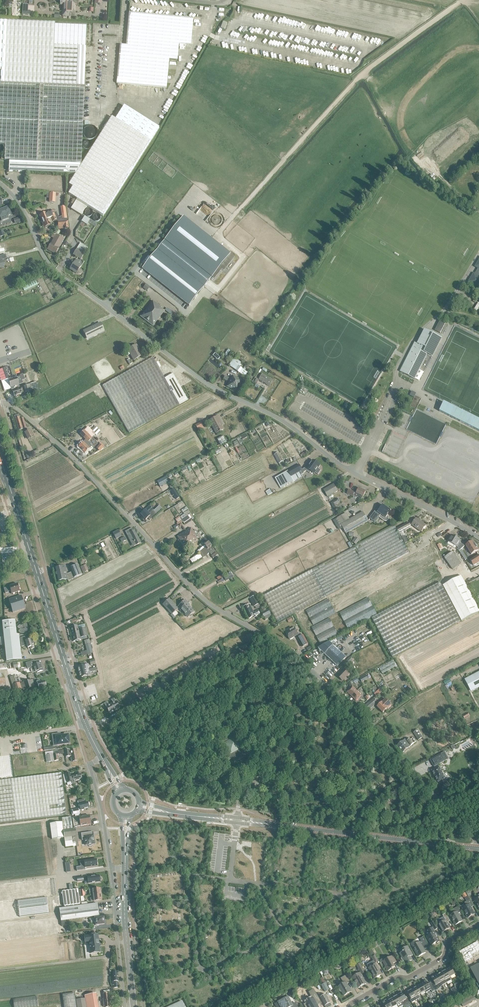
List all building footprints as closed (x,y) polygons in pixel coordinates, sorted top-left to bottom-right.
[(69,0),(60,0),(60,4),(64,4),(64,11),(63,11),(63,15),(69,16),(69,0)] [(69,16),(75,16),(75,11),(74,11),(74,5),(78,5),(78,0),(69,0),(69,16)] [(120,45),(116,83),(167,87),(170,59),(178,59),(179,43),(191,45),(193,18),(129,12),(126,45),(120,45)] [(9,160),(82,162),(82,167),(76,174),(71,182),(71,198),(94,212),(102,218),(150,147),(152,143),(116,119),(110,115),(83,159),(84,115),(85,95),(87,46),(87,22),(52,21),(0,19),(0,72),(0,79),(0,143),(6,143),(5,159),(9,160)] [(98,132),(98,131),(97,130),(97,129),(96,127),(95,126),(94,125),(92,125),(91,125),(90,125),(89,125),(88,125),(86,126),(85,127),(85,128),(84,130),(84,131),(84,132),(84,134),(85,135),(86,136),(87,137),(88,137),(89,138),(90,138),(91,138),(93,138),(94,137),(95,136),(96,135),(97,134),(97,133),(98,132)] [(82,162),(9,160),(9,161),(9,171),(76,174),(82,167),(82,162)] [(7,216),(12,214),(9,206),(0,209),(0,217),(7,215),(7,216)] [(55,217),(53,210),(48,212),(48,213),(46,213),(40,215),(41,217),(40,217),(41,222),(50,218),(51,219),(55,217)] [(91,233),(97,223),(84,216),(81,222),(88,225),(89,222),(93,224),(84,240),(86,241),(90,233),(91,233)] [(230,253),(211,239),(183,216),(173,229),(164,240),(169,244),(179,251),(185,256),(211,277),(212,277),(212,276),(214,278),(222,269),(224,270),(231,261),(229,259),(232,255),(230,253)] [(52,222),(57,220),(55,217),(51,219),(50,218),(41,222),(43,225),(44,225),(44,227),(45,227),(45,228),(48,227),(48,226),(53,224),(52,222)] [(51,243),(47,250),(55,254),(59,248),(63,239),(55,235),(51,243)] [(164,240),(157,249),(204,287),(211,277),(185,256),(179,251),(169,244),(164,240)] [(204,287),(157,249),(142,268),(189,305),(204,287)] [(478,287),(478,259),(474,267),(477,269),(475,273),(473,273),(467,283),(478,289),(478,287)] [(79,262),(76,260),(70,269),(76,273),(77,273),(78,274),(79,274),(80,274),(81,273),(82,272),(82,271),(81,270),(81,269),(80,268),(81,266),(78,264),(79,262)] [(36,281),(23,287),(24,290),(38,284),(36,281)] [(153,326),(164,311),(161,308),(152,301),(140,316),(153,326)] [(440,320),(435,330),(440,333),(446,322),(440,320)] [(85,331),(88,338),(93,335),(92,333),(96,332),(97,333),(104,330),(102,327),(103,327),(101,324),(85,331)] [(436,336),(437,334),(434,333),(434,334),(425,330),(418,344),(415,342),(400,371),(415,379),(427,354),(432,356),(441,338),(436,336)] [(134,360),(140,357),(142,355),(136,345),(128,350),(134,360)] [(159,368),(154,360),(153,357),(149,359),(109,381),(102,386),(129,433),(179,404),(164,378),(159,368)] [(239,366),(241,363),(234,358),(229,365),(236,370),(239,366)] [(247,371),(239,366),(236,370),(244,376),(247,371)] [(0,369),(0,372),(3,371),(6,379),(8,378),(5,368),(0,369)] [(26,385),(27,386),(18,389),(12,391),(13,393),(13,394),(13,395),(14,396),(14,397),(25,393),(32,391),(31,390),(34,389),(35,389),(37,395),(40,394),(36,382),(32,372),(31,372),(30,372),(28,372),(28,373),(27,374),(29,380),(30,384),(26,385)] [(179,385),(173,373),(164,378),(179,404),(188,400),(179,385)] [(25,379),(23,374),(20,375),(20,376),(11,379),(10,378),(8,379),(1,381),(4,391),(11,389),(14,388),(13,387),(20,384),(22,384),(22,383),(23,383),(22,380),(25,379)] [(267,385),(268,386),(269,385),(270,386),(273,380),(262,374),(259,380),(267,384),(267,385)] [(237,392),(242,381),(232,376),(230,379),(224,376),(223,379),(227,381),(227,380),(229,381),(227,387),(237,392)] [(412,401),(416,404),(421,398),(416,395),(412,401)] [(444,401),(440,411),(478,430),(478,418),(444,401)] [(20,419),(19,415),(14,416),(19,430),(23,429),(23,428),(26,427),(23,418),(20,419)] [(218,416),(209,421),(216,433),(219,432),(220,432),(220,431),(223,429),(221,426),(223,425),(218,416)] [(201,421),(195,425),(199,431),(205,428),(201,421)] [(28,439),(33,436),(30,430),(25,432),(28,439)] [(85,440),(83,442),(79,446),(78,447),(81,450),(85,453),(90,448),(92,446),(88,442),(92,438),(84,430),(80,434),(85,440)] [(221,446),(226,443),(223,436),(217,439),(221,446)] [(96,447),(100,451),(105,446),(101,442),(96,447)] [(274,455),(279,464),(284,461),(279,452),(274,455)] [(316,473),(317,471),(318,470),(318,469),(316,468),(319,464),(311,459),(306,467),(313,472),(315,473),(316,473)] [(294,481),(293,480),(304,473),(304,472),(302,470),(299,465),(288,471),(275,478),(278,484),(281,488),(287,485),(294,481)] [(157,480),(160,487),(170,482),(167,476),(157,480)] [(334,484),(323,490),(327,497),(338,491),(334,484)] [(171,490),(176,499),(180,497),(174,488),(171,490)] [(353,496),(354,496),(353,498),(356,499),(356,498),(357,498),(358,497),(359,498),(359,499),(360,499),(361,499),(362,498),(362,496),(362,497),(363,496),(366,492),(359,488),(356,493),(355,493),(355,492),(349,489),(347,494),(353,496)] [(331,502),(334,508),(342,505),(338,498),(331,502)] [(387,516),(390,512),(391,512),(391,511),(383,505),(378,511),(376,510),(370,518),(375,522),(379,517),(384,521),(385,521),(386,521),(387,521),(388,520),(389,519),(389,518),(388,517),(387,516)] [(153,511),(149,506),(145,510),(140,514),(145,520),(148,518),(150,520),(151,519),(156,515),(153,511)] [(192,518),(188,511),(180,515),(184,522),(192,518)] [(341,524),(342,527),(345,531),(346,533),(368,521),(363,512),(349,520),(341,524)] [(346,514),(334,520),(337,526),(339,529),(342,527),(341,524),(349,520),(346,514)] [(412,525),(421,532),(426,525),(416,518),(412,525)] [(397,528),(399,532),(401,531),(411,526),(409,522),(397,528)] [(277,621),(293,613),(404,553),(408,551),(392,524),(350,547),(349,548),(306,571),(262,595),(277,621)] [(132,528),(125,531),(130,542),(131,543),(132,543),(134,546),(140,543),(134,530),(133,531),(132,528)] [(193,530),(192,529),(191,528),(178,537),(179,539),(185,548),(195,541),(196,541),(197,540),(195,536),(198,534),(198,533),(196,530),(195,530),(193,531),(192,530),(193,530)] [(113,533),(116,539),(122,536),(119,530),(113,533)] [(455,548),(456,546),(457,547),(460,540),(452,535),(448,541),(449,542),(447,544),(455,548)] [(466,545),(471,554),(478,550),(473,541),(466,545)] [(207,550),(204,546),(203,547),(197,551),(203,558),(205,556),(208,554),(209,553),(212,556),(216,552),(211,547),(210,548),(209,549),(209,548),(207,550)] [(453,570),(462,564),(453,551),(444,557),(453,570)] [(478,562),(478,556),(478,555),(470,560),(473,565),(478,562)] [(435,563),(405,576),(413,594),(442,581),(435,563)] [(82,575),(81,573),(78,565),(70,568),(72,572),(67,574),(65,566),(54,569),(57,582),(67,579),(68,581),(74,578),(79,576),(82,575)] [(478,612),(478,610),(461,576),(446,584),(443,585),(462,621),(478,612)] [(440,582),(372,618),(392,657),(396,655),(461,622),(440,582)] [(17,584),(9,586),(9,587),(4,588),(5,593),(8,592),(11,591),(11,594),(20,591),(17,584)] [(13,613),(25,609),(23,600),(21,596),(8,600),(13,613)] [(254,607),(257,606),(259,604),(255,596),(250,599),(254,607)] [(366,598),(348,608),(356,624),(375,615),(366,598)] [(172,614),(178,609),(169,599),(163,604),(172,614)] [(185,600),(183,602),(179,605),(181,608),(180,609),(183,612),(188,617),(194,612),(188,605),(189,604),(188,603),(185,600)] [(325,601),(302,612),(309,626),(332,616),(325,601)] [(259,613),(258,610),(253,613),(249,604),(243,607),(249,619),(259,613)] [(21,659),(20,643),(19,635),(16,635),(15,620),(3,622),(2,622),(7,661),(21,660),(21,659)] [(31,627),(31,626),(30,625),(29,623),(29,622),(27,621),(26,620),(25,620),(23,620),(22,620),(20,621),(19,622),(18,622),(17,624),(17,625),(17,626),(16,628),(17,629),(17,630),(18,632),(19,633),(20,633),(21,634),(23,634),(24,634),(25,634),(26,634),(28,633),(29,632),(30,631),(30,630),(31,629),(31,627)] [(308,629),(317,646),(334,637),(325,620),(308,629)] [(86,632),(87,632),(86,628),(84,629),(84,628),(78,630),(77,626),(70,628),(72,635),(80,633),(80,631),(84,631),(84,632),(86,632)] [(298,634),(294,628),(286,633),(287,634),(288,638),(290,639),(291,638),(293,638),(296,636),(297,635),(298,637),(298,638),(297,638),(302,647),(308,644),(303,635),(301,636),(300,633),(298,634)] [(80,633),(72,635),(73,639),(73,641),(81,640),(80,637),(86,636),(85,636),(88,635),(87,632),(86,632),(84,632),(84,631),(80,631),(80,633)] [(247,642),(248,642),(249,644),(253,641),(252,639),(253,639),(253,637),(251,634),(245,637),(247,642)] [(26,641),(25,637),(21,638),(21,647),(27,645),(28,648),(30,647),(31,649),(34,648),(34,647),(34,646),(32,639),(26,641)] [(329,642),(319,648),(320,652),(322,651),(325,654),(338,666),(346,657),(332,645),(329,642)] [(347,664),(348,665),(353,660),(350,657),(344,664),(346,666),(347,664)] [(41,666),(40,666),(39,663),(35,664),(34,661),(26,663),(28,669),(31,668),(32,669),(33,673),(37,671),(37,673),(43,671),(41,666)] [(382,672),(396,667),(394,662),(380,667),(382,672)] [(79,672),(89,670),(88,667),(89,667),(88,664),(77,667),(79,672)] [(89,670),(79,672),(80,678),(82,677),(84,677),(85,676),(89,675),(89,676),(90,675),(89,672),(92,672),(92,671),(97,670),(97,668),(89,670)] [(342,681),(346,677),(349,674),(344,669),(337,676),(342,681)] [(471,691),(478,687),(478,673),(465,680),(471,691)] [(16,684),(15,682),(13,676),(10,677),(14,692),(22,689),(22,690),(26,689),(26,690),(30,689),(31,689),(31,688),(35,687),(33,683),(32,680),(28,681),(20,684),(19,683),(16,684)] [(46,685),(46,684),(45,683),(44,681),(42,682),(41,681),(40,681),(40,680),(37,681),(37,682),(33,683),(35,687),(38,686),(39,689),(46,687),(46,686),(46,685)] [(361,696),(353,687),(347,692),(356,701),(361,696)] [(114,711),(119,708),(116,702),(116,701),(114,698),(111,700),(113,703),(110,704),(114,711)] [(367,711),(371,709),(378,703),(374,698),(372,700),(367,704),(364,707),(365,709),(367,711)] [(387,708),(388,709),(392,705),(385,699),(382,702),(377,707),(383,713),(387,708)] [(114,711),(110,704),(109,705),(107,702),(104,703),(106,706),(105,707),(105,708),(105,709),(107,708),(109,713),(114,711)] [(413,733),(415,735),(418,740),(420,739),(422,738),(418,730),(416,731),(413,733)] [(241,747),(236,738),(239,736),(237,731),(232,734),(233,737),(229,739),(224,742),(222,739),(217,741),(220,746),(223,744),(228,754),(225,756),(227,761),(247,751),(244,746),(241,747)] [(60,737),(60,734),(52,735),(53,739),(56,739),(57,745),(69,743),(68,735),(60,737)] [(397,746),(400,749),(403,753),(409,747),(410,746),(416,741),(413,738),(411,740),(410,739),(407,742),(405,739),(397,746)] [(46,762),(59,761),(58,754),(64,754),(64,749),(45,751),(46,762)] [(75,749),(72,750),(70,750),(70,749),(69,749),(66,749),(64,750),(66,757),(66,758),(67,758),(67,757),(71,756),(76,755),(75,749)] [(434,766),(436,768),(432,771),(438,782),(445,778),(439,767),(438,767),(437,765),(448,759),(444,752),(430,760),(434,767),(434,766)] [(65,774),(67,783),(71,782),(72,784),(74,783),(74,782),(82,780),(82,779),(82,778),(82,777),(81,777),(80,774),(72,776),(71,776),(70,773),(65,774)] [(47,819),(67,816),(60,774),(49,775),(48,775),(0,780),(0,824),(47,819)] [(89,805),(88,803),(87,802),(84,802),(84,799),(78,800),(79,807),(78,807),(78,808),(72,810),(73,815),(79,813),(79,811),(89,808),(88,805),(89,805)] [(89,815),(78,817),(72,818),(73,827),(90,824),(89,815)] [(73,830),(71,817),(62,818),(62,822),(50,824),(52,839),(64,838),(76,836),(75,830),(73,830)] [(81,833),(82,840),(85,840),(85,845),(88,845),(89,846),(91,846),(92,845),(92,844),(94,844),(94,843),(95,842),(94,839),(93,837),(93,835),(92,835),(91,832),(81,833)] [(72,842),(71,837),(64,838),(65,847),(76,846),(75,842),(72,842)] [(76,867),(77,871),(85,870),(85,867),(97,866),(96,859),(84,861),(84,866),(76,867)] [(100,882),(100,881),(101,880),(100,877),(99,877),(99,876),(87,877),(87,876),(84,877),(84,880),(87,880),(88,884),(100,882)] [(51,879),(22,882),(23,898),(52,894),(51,879)] [(64,906),(80,904),(78,889),(62,891),(64,906)] [(465,903),(467,906),(462,908),(468,918),(475,914),(471,907),(474,906),(468,897),(465,898),(467,901),(465,903)] [(65,908),(63,908),(62,908),(60,909),(60,908),(59,908),(61,921),(62,926),(70,925),(69,920),(70,920),(71,920),(73,919),(73,920),(74,919),(77,919),(80,918),(80,919),(80,918),(83,918),(86,918),(89,917),(90,917),(92,917),(93,917),(95,916),(95,917),(96,916),(98,916),(99,916),(97,903),(94,904),(91,904),(90,904),(88,905),(88,904),(87,905),(85,905),(84,905),(82,906),(82,905),(81,905),(81,906),(79,906),(78,906),(75,906),(72,907),(69,907),(66,908),(65,908)] [(462,921),(458,914),(461,912),(458,907),(452,910),(455,913),(450,916),(456,925),(462,921)] [(442,915),(445,920),(438,924),(443,932),(450,928),(447,923),(450,921),(446,913),(442,915)] [(90,920),(91,923),(95,923),(95,925),(96,925),(97,926),(98,926),(98,925),(99,925),(104,924),(104,923),(105,923),(105,922),(105,921),(104,921),(104,920),(104,917),(99,918),(95,918),(89,919),(89,920),(90,920)] [(437,936),(438,936),(436,933),(435,933),(433,930),(434,929),(435,930),(438,928),(434,921),(431,923),(433,927),(428,930),(428,931),(426,932),(425,934),(432,945),(433,946),(440,942),(437,936)] [(100,952),(98,934),(88,935),(88,936),(84,936),(85,942),(89,941),(90,953),(100,952)] [(426,949),(429,947),(423,937),(420,939),(421,941),(417,944),(416,941),(411,944),(418,957),(426,953),(424,949),(425,948),(426,949)] [(473,958),(472,955),(478,951),(478,943),(478,942),(460,952),(465,962),(473,958)] [(403,952),(399,953),(401,957),(401,958),(401,959),(402,960),(403,960),(405,964),(411,960),(409,955),(412,954),(408,946),(404,948),(402,949),(403,952)] [(393,969),(392,968),(395,967),(393,964),(396,962),(393,956),(390,958),(388,955),(385,957),(386,959),(383,961),(386,966),(385,966),(388,971),(392,969),(393,969)] [(362,974),(365,972),(359,962),(357,963),(358,965),(357,965),(362,974)] [(378,969),(376,964),(369,968),(371,972),(371,973),(372,974),(373,975),(374,975),(375,978),(376,977),(378,978),(380,977),(380,975),(382,974),(379,970),(379,971),(378,969)] [(478,965),(477,964),(471,968),(471,969),(472,968),(475,975),(475,976),(476,976),(478,982),(478,965)] [(451,967),(446,970),(450,977),(455,974),(451,967)] [(441,972),(445,980),(447,983),(452,980),(450,977),(446,970),(441,972)] [(441,982),(442,985),(447,983),(445,980),(441,972),(436,975),(441,983),(441,982)] [(366,983),(360,973),(352,977),(355,982),(355,984),(356,984),(358,988),(366,983)] [(342,992),(344,996),(351,992),(347,984),(350,982),(346,975),(341,978),(344,983),(339,986),(340,988),(339,989),(339,990),(340,991),(341,992),(342,992)] [(431,983),(435,991),(438,989),(441,986),(442,985),(441,982),(441,983),(436,975),(431,978),(433,981),(431,983)] [(325,991),(329,989),(323,979),(319,982),(325,991)] [(432,992),(435,991),(431,983),(428,984),(426,981),(421,984),(425,991),(426,993),(431,990),(432,992)] [(421,984),(416,986),(421,994),(425,991),(421,984)] [(412,989),(418,999),(420,998),(418,995),(421,994),(416,986),(412,989)] [(308,992),(312,999),(306,1003),(306,1002),(306,1003),(304,1004),(305,1006),(319,1006),(317,1004),(321,1001),(321,1003),(322,1003),(314,989),(308,992)] [(411,999),(410,1000),(412,1003),(418,999),(412,989),(407,992),(411,999)] [(397,995),(401,1002),(406,1000),(402,992),(397,995)] [(76,1001),(74,993),(62,994),(64,1004),(64,1006),(76,1006),(76,1001)] [(96,994),(84,995),(85,999),(76,1000),(77,1006),(98,1006),(96,994)] [(322,1006),(328,1006),(332,1005),(330,1002),(325,994),(320,997),(325,1005),(322,1006)] [(475,1000),(472,994),(460,1001),(463,1006),(475,1000)] [(392,997),(398,1006),(399,1006),(403,1005),(401,1002),(397,995),(392,997)] [(13,999),(14,1006),(32,1006),(38,1006),(37,996),(13,999)] [(392,1006),(398,1006),(392,997),(388,1000),(392,1006)]
